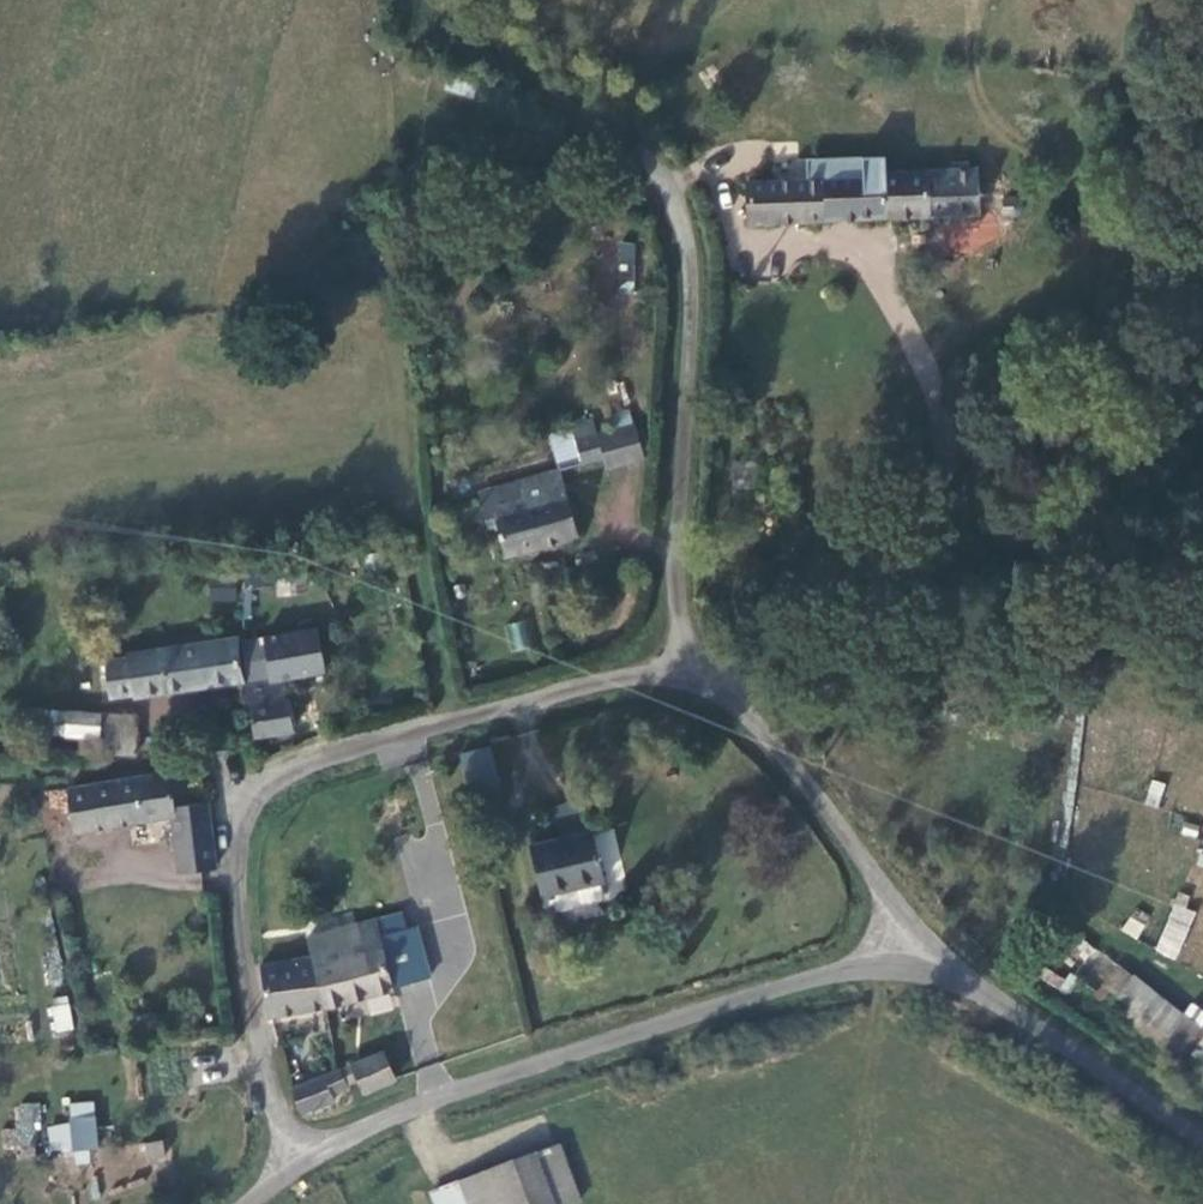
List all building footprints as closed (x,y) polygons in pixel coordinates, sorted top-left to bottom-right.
[(450,77),(446,90),(471,98),(475,85),(450,77)] [(806,181),(742,184),(744,225),(925,217),(924,203),(972,201),(971,171),(964,171),(937,172),(880,174),(880,158),(818,161),(819,180),(806,181)] [(819,180),(818,161),(805,161),(806,181),(819,180)] [(973,216),(972,201),(924,203),(925,217),(973,216)] [(589,289),(631,293),(636,242),(594,238),(589,289)] [(642,470),(635,436),(596,444),(601,467),(604,478),(642,470)] [(601,467),(596,444),(577,448),(582,471),(601,467)] [(572,543),(557,476),(482,493),(489,520),(498,560),(544,549),(572,543)] [(472,496),(477,522),(489,520),(482,493),(472,496)] [(236,585),(210,586),(210,602),(237,600),(236,585)] [(526,620),(507,624),(512,651),(532,647),(526,620)] [(317,632),(265,641),(273,681),(248,685),(256,742),(292,735),(282,683),(325,675),(317,632)] [(265,641),(243,645),(248,685),(273,681),(265,641)] [(239,687),(231,643),(120,666),(120,671),(98,675),(105,709),(127,705),(128,709),(239,687)] [(66,728),(66,756),(96,756),(99,728),(66,728)] [(99,728),(96,756),(132,756),(132,728),(99,728)] [(485,760),(457,767),(466,804),(493,798),(485,760)] [(175,826),(183,881),(219,875),(217,859),(209,811),(193,814),(189,787),(166,783),(67,798),(76,841),(175,826)] [(596,840),(534,855),(546,905),(608,891),(596,840)] [(1153,952),(1174,961),(1196,911),(1175,902),(1153,952)] [(309,947),(314,966),(327,1019),(431,988),(416,935),(404,938),(401,924),(309,947)] [(274,1029),(327,1019),(314,966),(263,976),(274,1029)] [(1074,987),(1137,1038),(1151,1016),(1090,967),(1074,987)] [(69,998),(46,1001),(50,1035),(73,1032),(69,998)] [(1194,1053),(1202,1058),(1202,1037),(1194,1053)] [(350,1074),(361,1104),(397,1092),(385,1061),(350,1074)] [(337,1080),(291,1101),(300,1123),(333,1111),(330,1105),(345,1098),(337,1080)] [(14,1129),(8,1128),(5,1149),(33,1152),(38,1104),(17,1101),(14,1129)] [(71,1123),(48,1125),(50,1149),(75,1147),(75,1152),(101,1150),(94,1101),(69,1104),(71,1123)] [(145,1160),(165,1156),(163,1139),(142,1142),(145,1160)] [(529,1168),(544,1203),(575,1203),(555,1157),(529,1168)] [(456,1197),(459,1203),(544,1203),(529,1168),(456,1197)]
